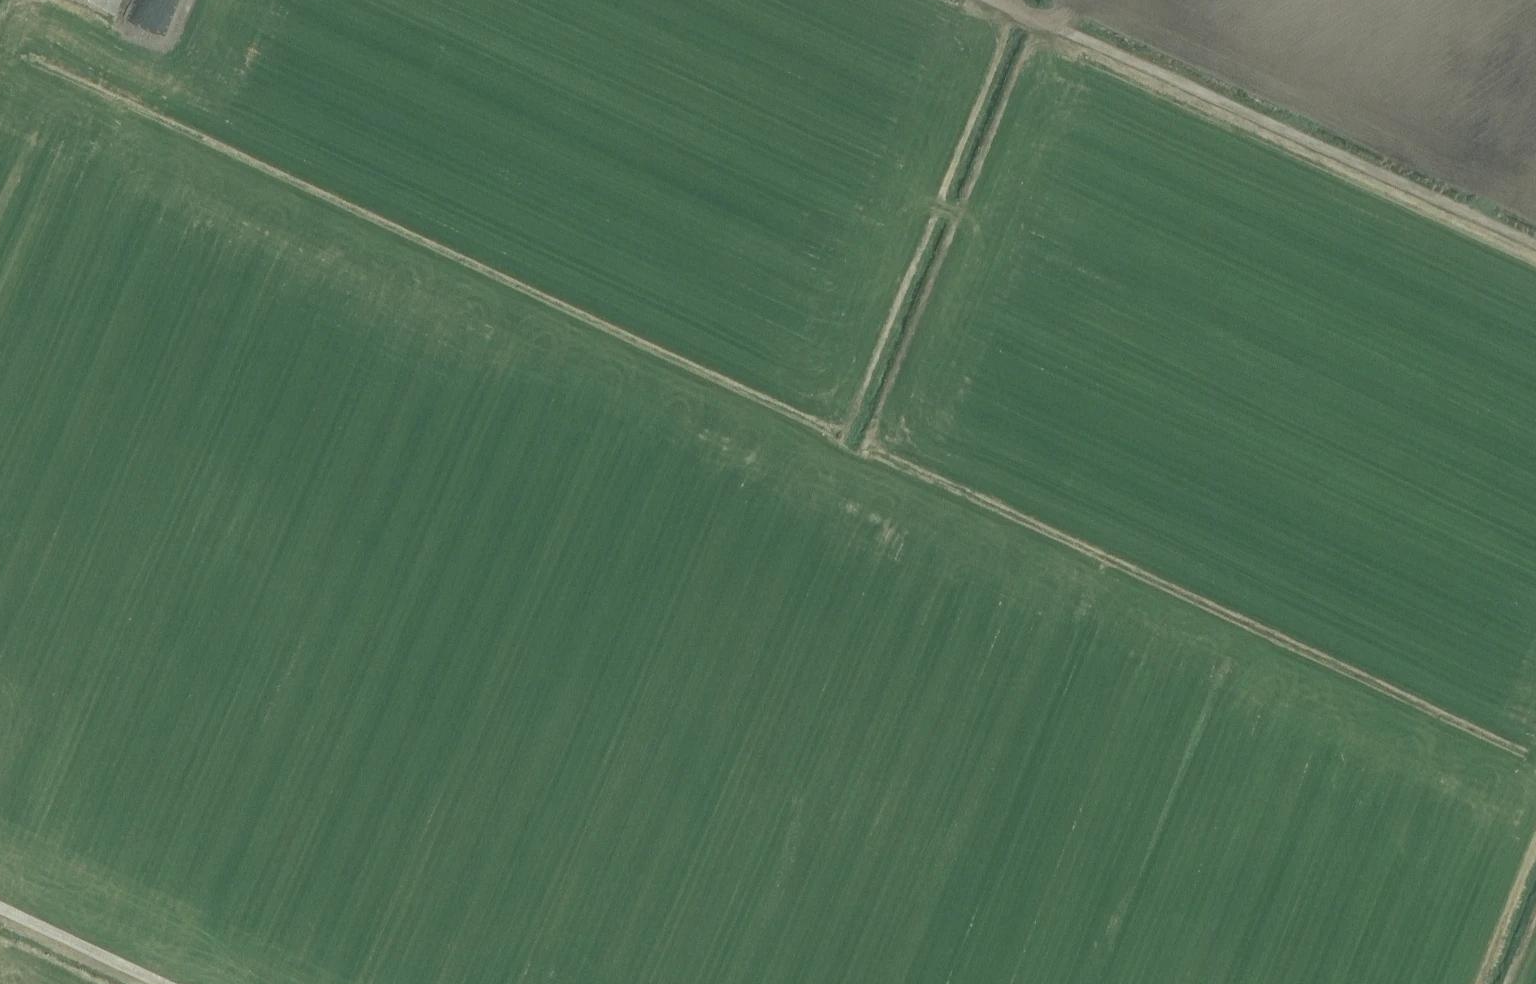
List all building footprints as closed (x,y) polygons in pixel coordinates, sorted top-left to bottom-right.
[(116,0),(70,0),(108,17),(116,0)]
